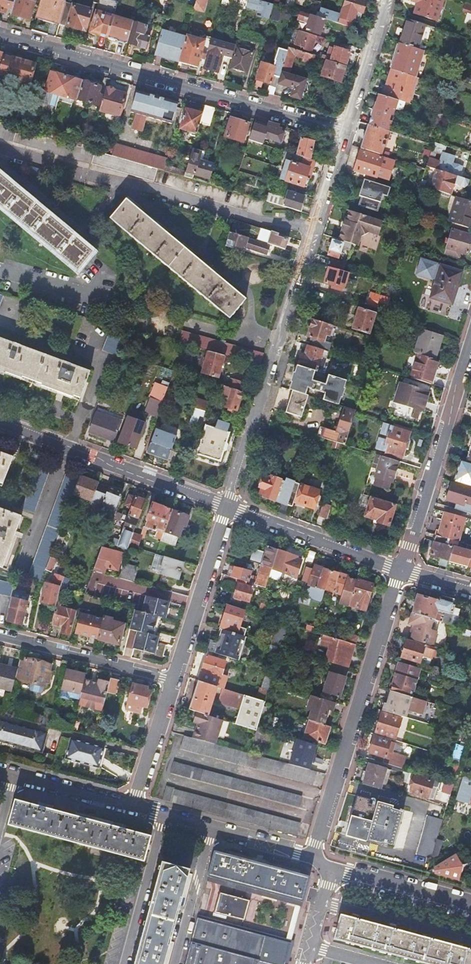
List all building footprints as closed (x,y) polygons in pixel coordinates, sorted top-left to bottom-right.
[(6,13),(7,9),(9,0),(14,2),(15,0),(0,0),(0,12),(6,13)] [(10,15),(29,20),(34,2),(35,0),(15,0),(14,2),(12,10),(10,15)] [(60,24),(66,3),(55,0),(40,0),(35,17),(60,24)] [(93,3),(98,5),(90,33),(108,38),(114,17),(116,11),(118,3),(116,2),(109,0),(94,0),(93,3)] [(208,0),(197,0),(194,10),(204,12),(208,0)] [(222,4),(237,9),(235,16),(244,18),(247,9),(249,0),(223,0),(222,4)] [(269,20),(274,5),(256,0),(249,0),(247,9),(258,12),(257,17),(269,20)] [(288,1),(286,8),(293,10),(296,0),(288,0),(288,1)] [(352,28),(354,22),(360,24),(367,3),(357,0),(347,0),(342,15),(321,9),(319,18),(326,20),(352,28)] [(413,1),(419,3),(416,13),(438,20),(444,0),(413,0),(413,1)] [(60,24),(68,26),(74,5),(66,3),(60,24)] [(68,26),(85,31),(91,10),(74,5),(68,26)] [(319,18),(312,16),(308,29),(313,30),(312,33),(321,36),(326,20),(319,18)] [(128,44),(134,23),(114,17),(108,38),(128,44)] [(419,49),(426,25),(408,19),(401,43),(419,49)] [(147,27),(135,23),(128,44),(129,44),(146,49),(150,37),(145,36),(147,27)] [(155,55),(179,62),(186,38),(162,31),(155,55)] [(312,51),(317,37),(300,31),(298,35),(295,46),(312,51)] [(186,38),(179,62),(181,63),(198,68),(201,60),(202,54),(205,45),(206,41),(198,39),(187,36),(186,38)] [(417,77),(425,51),(419,49),(401,43),(392,70),(417,77)] [(247,75),(254,51),(237,46),(230,70),(247,75)] [(313,64),(316,56),(292,48),(289,47),(288,51),(282,71),(290,74),(296,56),(304,58),(303,61),(313,64)] [(327,56),(323,55),(322,58),(347,65),(351,53),(346,51),(340,50),(335,48),(330,47),(327,56)] [(282,71),(288,51),(279,48),(276,61),(275,67),(263,63),(258,80),(264,82),(272,84),(268,95),(274,95),(278,83),(282,71)] [(219,73),(220,69),(221,65),(223,65),(224,62),(222,61),(223,55),(210,51),(205,69),(219,73)] [(3,56),(0,67),(0,80),(2,81),(3,78),(5,77),(29,84),(35,65),(11,58),(3,56)] [(341,83),(346,67),(327,61),(322,77),(341,83)] [(388,74),(418,83),(420,78),(417,77),(392,70),(390,69),(388,74)] [(307,79),(290,74),(282,71),(278,83),(295,89),(292,97),(301,100),(307,79)] [(51,73),(46,91),(43,90),(39,102),(56,107),(58,100),(65,77),(51,73)] [(414,97),(418,83),(388,74),(383,88),(386,88),(383,96),(406,103),(409,104),(411,96),(414,97)] [(82,82),(65,77),(58,100),(75,105),(82,82)] [(106,89),(82,82),(75,105),(74,107),(83,110),(85,102),(101,107),(106,89)] [(126,95),(106,89),(101,107),(100,111),(116,115),(120,116),(121,113),(123,107),(126,95)] [(133,129),(142,131),(146,117),(172,124),(178,104),(137,92),(131,113),(137,115),(133,129)] [(375,110),(394,116),(396,109),(403,112),(406,103),(383,96),(381,95),(380,95),(375,110)] [(214,108),(205,106),(202,114),(200,123),(209,126),(214,108)] [(202,114),(182,108),(176,127),(197,133),(200,123),(202,114)] [(369,125),(389,131),(394,116),(375,110),(369,125)] [(438,130),(443,114),(438,113),(433,129),(438,130)] [(243,142),(249,123),(231,118),(225,137),(243,142)] [(267,129),(254,125),(249,141),(263,145),(265,138),(283,143),(286,134),(277,131),(279,127),(268,124),(267,129)] [(389,131),(369,125),(362,149),(381,155),(384,146),(385,147),(387,140),(385,139),(389,131)] [(314,141),(300,139),(296,155),(310,159),(314,141)] [(112,156),(158,169),(164,171),(167,159),(115,143),(112,156)] [(438,149),(433,147),(426,166),(436,170),(439,170),(439,168),(445,170),(447,165),(451,166),(451,164),(454,157),(442,153),(440,162),(434,161),(438,149)] [(192,150),(184,176),(192,179),(194,174),(210,179),(215,165),(200,161),(202,153),(192,150)] [(382,158),(360,151),(354,170),(376,177),(382,158)] [(97,152),(94,164),(154,181),(158,169),(112,156),(97,152)] [(310,159),(296,155),(289,153),(280,179),(307,188),(315,161),(310,159)] [(462,167),(451,164),(451,166),(447,165),(445,170),(439,168),(439,170),(459,177),(462,167)] [(439,170),(436,170),(430,188),(451,195),(455,183),(458,184),(460,177),(459,177),(439,170)] [(72,234),(51,217),(46,212),(25,195),(20,190),(0,174),(0,206),(77,271),(93,252),(78,239),(72,234)] [(384,185),(368,180),(362,199),(368,201),(367,204),(368,204),(365,211),(375,215),(377,207),(378,207),(381,197),(380,197),(384,185)] [(23,186),(20,190),(25,195),(29,191),(23,186)] [(286,199),(284,206),(301,212),(303,205),(302,205),(304,197),(295,194),(290,192),(289,192),(286,199)] [(269,193),(267,201),(278,205),(281,197),(269,193)] [(286,199),(281,197),(278,205),(284,206),(286,199)] [(449,222),(470,229),(470,201),(457,197),(449,222)] [(227,284),(221,279),(200,262),(195,257),(174,240),(169,235),(148,218),(143,213),(126,199),(110,218),(229,318),(246,300),(227,284)] [(46,212),(51,217),(55,213),(49,208),(46,212)] [(146,209),(143,213),(148,218),(152,214),(146,209)] [(382,225),(383,221),(350,210),(348,214),(363,219),(382,225)] [(363,219),(348,214),(346,221),(344,221),(341,230),(342,230),(339,240),(344,242),(352,244),(358,246),(361,237),(369,232),(379,235),(382,225),(363,219)] [(280,237),(281,235),(274,233),(263,229),(260,241),(270,244),(285,249),(287,244),(288,240),(280,237)] [(75,230),(72,234),(78,239),(81,235),(75,230)] [(448,254),(460,258),(461,253),(468,255),(469,252),(470,253),(470,235),(455,230),(452,240),(449,239),(447,244),(451,245),(448,254)] [(172,231),(169,235),(174,240),(178,236),(172,231)] [(247,238),(230,233),(228,239),(236,242),(235,246),(244,249),(245,247),(266,253),(267,251),(270,252),(271,249),(268,248),(269,246),(247,239),(247,238)] [(332,240),(327,255),(338,258),(342,243),(332,240)] [(195,257),(200,262),(204,258),(198,253),(195,257)] [(343,272),(347,260),(341,262),(332,259),(329,268),(343,272)] [(433,288),(431,296),(452,302),(461,273),(462,273),(462,272),(460,271),(459,272),(421,260),(417,275),(431,279),(431,278),(436,279),(433,289),(433,288)] [(329,268),(324,284),(335,287),(334,289),(343,292),(344,287),(345,287),(349,274),(343,272),(329,268)] [(224,275),(221,279),(227,284),(230,280),(224,275)] [(394,286),(390,285),(388,284),(380,309),(387,311),(388,307),(389,303),(394,286)] [(452,302),(431,296),(430,298),(431,298),(427,311),(448,317),(449,313),(448,313),(451,304),(452,304),(452,302)] [(396,305),(389,303),(388,307),(387,311),(385,317),(391,319),(396,305)] [(369,334),(375,314),(359,309),(353,329),(369,334)] [(332,326),(312,320),(309,330),(310,330),(308,337),(314,339),(312,346),(308,345),(308,346),(328,352),(329,353),(332,343),(327,342),(331,328),(332,326)] [(111,325),(102,351),(114,356),(124,330),(111,325)] [(336,330),(331,328),(327,342),(332,343),(336,330)] [(442,335),(422,329),(415,353),(419,354),(435,359),(442,335)] [(124,337),(137,341),(139,333),(127,330),(124,337)] [(182,331),(179,343),(209,352),(224,356),(261,367),(265,354),(182,331)] [(47,356),(23,347),(0,339),(0,370),(13,375),(22,378),(22,377),(37,382),(42,384),(42,386),(73,398),(74,396),(80,398),(90,372),(47,356)] [(328,352),(308,346),(305,357),(301,356),(298,367),(316,372),(320,358),(326,359),(328,352)] [(218,378),(224,356),(209,352),(203,373),(218,378)] [(419,354),(411,378),(431,384),(439,360),(435,359),(419,354)] [(315,391),(325,394),(323,401),(338,406),(345,382),(316,372),(298,367),(290,390),(293,391),(306,395),(308,389),(313,390),(313,391),(314,392),(315,391)] [(227,388),(242,392),(245,384),(230,380),(227,388)] [(395,402),(423,410),(429,391),(400,382),(395,402)] [(145,413),(157,417),(164,399),(168,388),(156,384),(155,383),(145,413)] [(227,388),(224,386),(221,396),(222,396),(220,404),(222,404),(221,406),(236,411),(242,392),(227,388)] [(308,396),(306,395),(293,391),(286,413),(302,417),(308,396)] [(195,409),(205,412),(209,403),(194,399),(191,408),(195,409)] [(182,405),(176,403),(173,409),(180,411),(182,405)] [(345,445),(356,411),(345,408),(337,432),(321,427),(318,436),(329,440),(341,443),(345,445)] [(195,409),(189,424),(196,426),(200,415),(203,417),(205,412),(195,409)] [(89,432),(113,441),(120,423),(110,419),(110,418),(97,413),(89,432)] [(136,449),(146,424),(128,417),(119,443),(136,449)] [(216,426),(215,428),(207,425),(197,454),(221,461),(230,433),(227,432),(230,425),(218,421),(216,426)] [(411,431),(395,426),(384,423),(381,434),(389,436),(387,441),(380,438),(376,449),(387,452),(403,457),(411,431)] [(147,453),(175,463),(180,449),(173,446),(176,438),(155,430),(147,453)] [(13,458),(0,453),(0,486),(2,487),(13,458)] [(382,456),(376,454),(373,467),(378,468),(376,477),(377,477),(374,485),(388,489),(390,481),(392,482),(392,481),(394,475),(396,468),(398,461),(382,456)] [(40,505),(52,469),(38,465),(26,500),(40,505)] [(467,465),(466,468),(460,466),(455,484),(470,488),(470,466),(467,465)] [(50,558),(76,491),(94,496),(99,484),(80,477),(76,489),(75,489),(78,479),(66,475),(62,485),(28,576),(42,581),(46,569),(50,558)] [(293,507),(300,484),(288,479),(286,483),(272,478),(271,478),(269,478),(268,480),(264,478),(260,487),(263,488),(261,494),(265,495),(264,497),(293,507)] [(94,496),(119,503),(123,493),(99,484),(94,496)] [(302,485),(295,505),(305,508),(306,506),(314,508),(319,490),(302,485)] [(455,511),(470,516),(470,490),(469,490),(452,485),(446,503),(456,506),(455,511)] [(126,505),(131,507),(119,546),(128,550),(130,545),(134,534),(142,510),(143,510),(146,501),(136,497),(136,498),(130,495),(126,505)] [(389,526),(396,504),(372,497),(366,515),(379,519),(378,522),(389,526)] [(134,534),(130,545),(138,547),(142,537),(145,538),(148,529),(155,531),(156,529),(158,529),(155,536),(162,538),(172,511),(153,503),(146,521),(148,521),(145,527),(144,527),(140,536),(134,534)] [(331,505),(323,503),(318,516),(327,519),(331,505)] [(3,568),(23,516),(0,507),(0,567),(3,568)] [(185,526),(189,517),(172,511),(162,538),(161,540),(175,545),(183,525),(185,526)] [(445,514),(439,538),(459,543),(466,520),(445,514)] [(468,568),(470,560),(470,553),(457,549),(459,543),(439,538),(436,537),(434,543),(453,548),(449,561),(449,562),(468,568)] [(430,556),(442,559),(449,561),(453,548),(434,543),(430,556)] [(277,549),(274,548),(267,546),(265,553),(255,550),(254,555),(251,554),(249,562),(262,565),(271,569),(277,549)] [(121,554),(102,548),(94,571),(103,573),(106,567),(110,568),(115,569),(114,572),(116,572),(121,554)] [(296,555),(277,549),(271,569),(269,578),(279,581),(283,579),(284,573),(296,576),(301,559),(296,557),(296,555)] [(184,561),(156,553),(151,569),(179,578),(184,561)] [(50,558),(46,569),(51,571),(55,560),(50,558)] [(440,566),(447,568),(449,562),(449,561),(442,559),(440,566)] [(138,567),(123,562),(118,577),(134,581),(138,567)] [(256,585),(265,588),(269,578),(271,569),(262,565),(256,585)] [(325,589),(331,570),(315,565),(314,568),(306,566),(303,580),(310,581),(309,584),(312,585),(311,588),(308,588),(312,598),(322,601),(325,589)] [(236,567),(232,578),(248,583),(252,572),(236,567)] [(348,575),(331,570),(325,589),(342,594),(340,602),(350,605),(357,581),(347,577),(348,575)] [(61,587),(65,577),(55,574),(50,587),(48,587),(49,583),(46,583),(42,602),(56,606),(61,587)] [(232,578),(222,574),(220,579),(238,585),(234,597),(248,601),(252,589),(251,588),(252,584),(248,583),(232,578)] [(359,579),(354,595),(360,597),(357,607),(366,610),(374,583),(359,579)] [(15,584),(0,580),(0,594),(12,597),(15,584)] [(454,597),(443,594),(440,602),(419,596),(414,613),(438,621),(440,621),(450,624),(455,606),(452,606),(454,597)] [(146,597),(143,609),(165,615),(166,609),(168,603),(146,597)] [(12,598),(10,608),(12,608),(9,621),(22,624),(25,611),(27,601),(12,598)] [(228,605),(220,628),(238,634),(245,610),(228,605)] [(56,606),(52,624),(63,626),(62,632),(70,634),(76,611),(56,606)] [(142,611),(134,609),(132,618),(140,621),(137,631),(133,648),(153,654),(154,649),(155,644),(157,636),(155,636),(151,634),(156,617),(160,618),(164,619),(165,615),(143,609),(142,611)] [(103,618),(80,613),(75,632),(98,638),(103,618)] [(438,621),(414,613),(411,623),(417,625),(416,630),(411,628),(408,638),(411,639),(426,644),(433,646),(438,631),(436,630),(438,621)] [(103,616),(103,618),(98,638),(118,643),(124,624),(112,621),(112,619),(103,616)] [(278,620),(270,643),(283,647),(290,624),(288,623),(286,623),(278,620)] [(220,639),(216,653),(237,659),(245,636),(238,634),(220,628),(217,638),(220,639)] [(358,637),(342,632),(340,639),(356,644),(358,637)] [(349,668),(356,644),(340,639),(325,635),(322,645),(330,647),(326,661),(334,663),(349,668)] [(405,648),(402,655),(404,657),(428,665),(434,649),(408,641),(408,642),(405,643),(404,646),(405,648)] [(271,653),(280,656),(283,647),(270,643),(265,642),(259,663),(267,666),(271,653)] [(207,656),(199,681),(225,689),(228,676),(227,676),(228,673),(223,671),(226,662),(207,656)] [(26,658),(20,680),(45,687),(51,665),(26,658)] [(395,684),(393,691),(412,696),(414,690),(421,668),(401,662),(395,684)] [(334,663),(331,673),(346,678),(349,668),(334,663)] [(0,665),(0,687),(9,690),(15,669),(0,665)] [(268,669),(262,687),(269,689),(272,683),(275,671),(268,669)] [(67,670),(62,690),(81,694),(84,680),(86,675),(67,670)] [(346,678),(331,673),(325,691),(340,695),(346,678)] [(118,681),(110,679),(109,684),(107,693),(114,695),(118,681)] [(80,697),(105,703),(107,693),(109,684),(98,681),(98,683),(84,680),(81,694),(80,697)] [(199,681),(190,710),(196,712),(208,715),(211,705),(214,706),(215,703),(212,702),(213,698),(219,700),(218,703),(239,710),(235,724),(257,730),(258,726),(264,706),(266,701),(258,699),(225,689),(199,681)] [(133,684),(128,710),(140,713),(142,706),(146,707),(146,705),(149,705),(150,700),(147,699),(150,691),(146,691),(147,688),(133,684)] [(262,687),(258,699),(266,701),(269,689),(262,687)] [(385,702),(383,710),(401,716),(403,709),(418,713),(422,700),(412,696),(393,691),(391,690),(387,703),(385,702)] [(312,710),(309,720),(310,720),(323,724),(329,709),(332,710),(335,702),(311,695),(308,708),(312,710)] [(46,708),(42,723),(53,726),(56,711),(46,708)] [(198,725),(194,738),(216,744),(223,720),(208,715),(196,712),(193,723),(198,725)] [(383,713),(376,731),(396,737),(402,719),(383,713)] [(323,724),(310,720),(305,737),(325,743),(330,726),(323,724)] [(41,752),(46,734),(0,723),(0,741),(41,752)] [(259,740),(262,728),(258,726),(257,730),(254,738),(259,740)] [(194,738),(185,736),(181,749),(312,784),(315,771),(249,754),(216,744),(194,738)] [(380,755),(378,761),(400,768),(404,756),(401,755),(404,746),(375,737),(370,752),(380,755)] [(71,739),(64,765),(96,774),(103,749),(71,739)] [(305,743),(300,758),(313,761),(317,747),(305,743)] [(458,744),(453,758),(457,759),(462,760),(466,747),(458,744)] [(175,762),(173,772),(299,808),(301,798),(175,762)] [(367,763),(361,784),(375,787),(378,775),(375,774),(378,766),(367,763)] [(417,775),(412,792),(430,797),(432,789),(438,791),(440,783),(434,782),(435,780),(417,775)] [(167,786),(164,800),(297,836),(300,824),(175,790),(175,788),(167,786)] [(358,795),(347,835),(384,845),(385,842),(395,845),(405,811),(404,811),(404,809),(401,808),(401,810),(394,808),(395,806),(379,801),(377,805),(370,803),(371,799),(358,795)] [(45,809),(12,800),(5,825),(88,848),(141,862),(148,836),(116,828),(82,819),(45,809)] [(419,854),(432,858),(443,821),(430,817),(419,854)] [(304,877),(214,852),(206,876),(298,900),(304,877)] [(453,856),(428,873),(457,882),(459,868),(453,856)] [(159,862),(144,920),(172,927),(187,870),(159,862)] [(245,900),(217,894),(214,912),(241,918),(245,900)] [(336,939),(428,963),(470,963),(470,949),(465,948),(428,938),(391,928),(354,918),(342,914),(336,939)] [(194,919),(182,963),(282,963),(287,943),(194,919)] [(172,927),(144,920),(132,963),(162,963),(172,927)]
